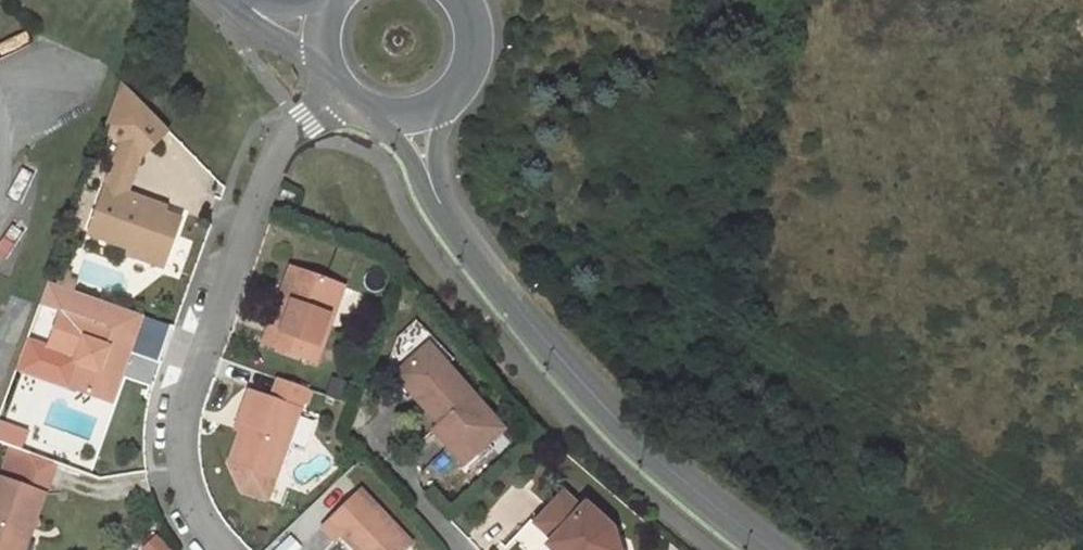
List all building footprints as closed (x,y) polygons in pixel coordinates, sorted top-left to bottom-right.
[(166,129),(120,81),(105,124),(122,141),(138,157),(166,129)] [(138,157),(122,141),(105,185),(125,192),(138,157)] [(125,192),(105,185),(87,234),(128,250),(126,255),(162,268),(180,220),(163,213),(145,206),(147,200),(125,192)] [(165,207),(147,200),(145,206),(163,213),(165,207)] [(298,270),(290,267),(280,294),(288,297),(298,270)] [(55,284),(71,290),(73,285),(67,283),(70,274),(60,270),(55,284)] [(339,285),(298,270),(288,297),(277,330),(270,327),(265,343),(313,360),(339,285)] [(55,284),(47,281),(25,341),(76,359),(74,362),(84,366),(75,390),(109,402),(127,351),(132,336),(127,334),(135,313),(71,290),(55,284)] [(170,326),(135,313),(127,334),(132,336),(127,351),(157,362),(170,326)] [(501,429),(427,344),(393,375),(437,424),(432,429),(462,464),(474,453),(489,439),(501,429)] [(75,390),(84,366),(74,362),(66,387),(75,390)] [(278,379),(271,400),(249,392),(240,423),(243,423),(230,465),(244,492),(269,501),(304,389),(278,379)] [(496,446),(489,439),(474,453),(480,461),(496,446)] [(0,474),(0,480),(41,495),(52,462),(9,447),(0,474)] [(0,480),(0,549),(14,549),(24,522),(30,525),(41,495),(0,480)] [(358,549),(402,549),(410,543),(359,490),(322,525),(335,539),(341,533),(358,549)] [(563,493),(536,522),(552,539),(556,534),(569,547),(566,549),(621,549),(618,541),(605,546),(606,548),(602,549),(599,538),(610,528),(585,504),(580,509),(563,493)] [(30,525),(24,522),(14,549),(22,549),(30,525)] [(618,541),(610,528),(599,538),(602,549),(606,548),(605,546),(618,541)] [(552,549),(566,549),(569,547),(556,534),(552,539),(547,546),(552,549)] [(155,536),(143,547),(146,549),(169,549),(155,536)]
